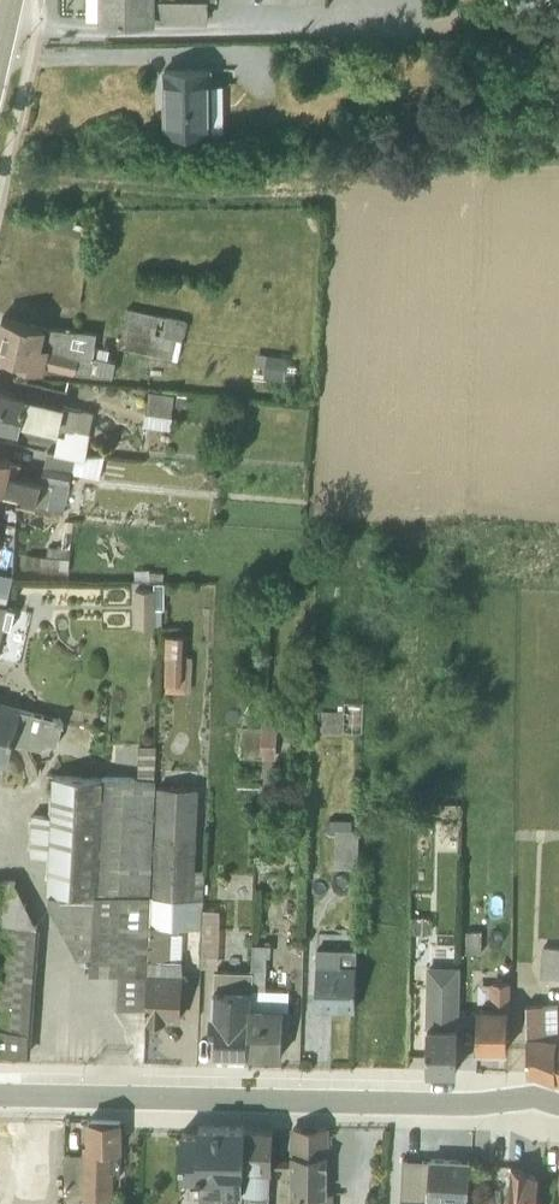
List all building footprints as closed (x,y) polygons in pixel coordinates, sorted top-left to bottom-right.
[(99,20),(151,19),(151,21),(207,20),(206,0),(99,0),(99,20)] [(163,68),(163,133),(212,132),(211,67),(163,68)] [(127,308),(118,347),(177,361),(187,319),(184,319),(184,320),(127,308)] [(0,325),(0,339),(1,339),(0,346),(0,352),(18,356),(16,364),(43,371),(45,366),(75,373),(76,370),(111,374),(114,360),(107,358),(109,348),(93,345),(95,332),(2,317),(0,325)] [(284,378),(288,355),(259,350),(255,374),(284,378)] [(85,459),(90,432),(89,431),(93,411),(82,408),(80,409),(64,406),(66,390),(18,378),(16,392),(0,388),(0,427),(18,431),(18,430),(21,420),(65,429),(64,435),(58,434),(54,453),(85,459)] [(147,391),(143,426),(170,429),(172,407),(185,407),(187,396),(147,391)] [(99,478),(104,456),(86,456),(85,459),(54,453),(47,451),(41,480),(19,475),(22,462),(22,461),(0,456),(0,489),(4,490),(4,489),(19,494),(18,498),(35,501),(46,508),(63,510),(65,502),(79,505),(83,491),(82,490),(68,488),(70,474),(99,478)] [(27,554),(26,564),(38,565),(37,571),(67,573),(70,548),(48,546),(47,555),(27,554)] [(134,580),(163,581),(164,572),(150,571),(150,570),(149,570),(135,570),(134,580)] [(8,590),(11,574),(0,571),(0,588),(8,590)] [(3,624),(10,625),(15,607),(4,605),(8,590),(0,588),(0,639),(3,624)] [(155,590),(135,590),(135,627),(155,627),(155,590)] [(184,627),(167,626),(167,634),(165,634),(163,682),(165,682),(164,691),(190,692),(192,657),(187,656),(187,654),(183,654),(184,627)] [(6,765),(11,741),(39,746),(49,741),(56,743),(60,727),(60,725),(62,723),(60,717),(57,718),(56,717),(20,708),(21,704),(0,699),(0,764),(6,765)] [(274,714),(261,714),(259,758),(275,759),(275,728),(274,728),(274,714)] [(242,726),(241,755),(259,755),(260,726),(242,726)] [(155,746),(138,745),(137,777),(154,778),(155,746)] [(118,973),(117,1006),(145,1007),(150,924),(156,786),(156,778),(154,778),(137,777),(52,774),(50,813),(31,813),(29,854),(48,855),(47,891),(49,892),(48,901),(80,960),(90,960),(90,971),(118,973)] [(195,787),(156,786),(150,924),(201,926),(203,868),(195,868),(198,788),(195,787)] [(336,862),(360,862),(360,827),(337,826),(336,862)] [(0,878),(0,1052),(10,1053),(11,1055),(25,1056),(25,1054),(30,1054),(40,925),(37,923),(14,879),(13,878),(0,878)] [(217,966),(219,908),(202,907),(200,965),(217,966)] [(430,920),(413,916),(410,932),(427,935),(430,920)] [(151,1022),(159,1022),(164,1019),(181,1019),(181,999),(187,999),(187,974),(182,974),(180,959),(177,959),(178,925),(150,924),(146,1017),(148,1017),(151,1022)] [(466,931),(465,951),(481,951),(480,931),(466,931)] [(252,957),(270,958),(271,945),(253,944),(252,957)] [(356,947),(317,946),(315,1006),(354,1007),(356,947)] [(542,946),(541,976),(558,977),(558,947),(542,946)] [(455,1070),(459,965),(426,965),(425,1024),(427,1025),(427,1069),(455,1070)] [(252,971),(214,969),(213,1013),(211,1013),(211,1032),(217,1032),(216,1052),(249,1053),(252,971)] [(249,1053),(281,1056),(282,1031),(288,1031),(289,1008),(287,1008),(288,989),(265,988),(265,980),(252,980),(249,1053)] [(477,1007),(477,1049),(506,1050),(507,1008),(509,1008),(509,981),(478,980),(477,999),(491,1000),(491,1007),(477,1007)] [(526,1004),(526,1037),(527,1038),(527,1072),(558,1072),(558,1035),(557,1035),(556,1002),(526,1004)] [(64,1199),(64,1203),(84,1203),(84,1201),(112,1201),(112,1199),(113,1170),(120,1171),(119,1121),(89,1119),(88,1147),(83,1147),(82,1152),(64,1152),(64,1199)] [(244,1127),(198,1125),(197,1132),(181,1131),(179,1174),(197,1176),(197,1177),(199,1177),(199,1186),(218,1187),(218,1203),(241,1203),(244,1127)] [(271,1127),(244,1127),(241,1203),(267,1203),(268,1191),(269,1190),(270,1169),(272,1167),(274,1167),(274,1159),(272,1158),(271,1127)] [(289,1203),(333,1203),(333,1192),(325,1191),(325,1127),(293,1127),(293,1158),(288,1159),(288,1167),(290,1168),(289,1203)] [(466,1203),(468,1203),(469,1159),(430,1157),(430,1158),(430,1159),(404,1158),(401,1203),(466,1203)] [(543,1185),(538,1185),(539,1163),(510,1162),(508,1203),(543,1203),(543,1185)]
